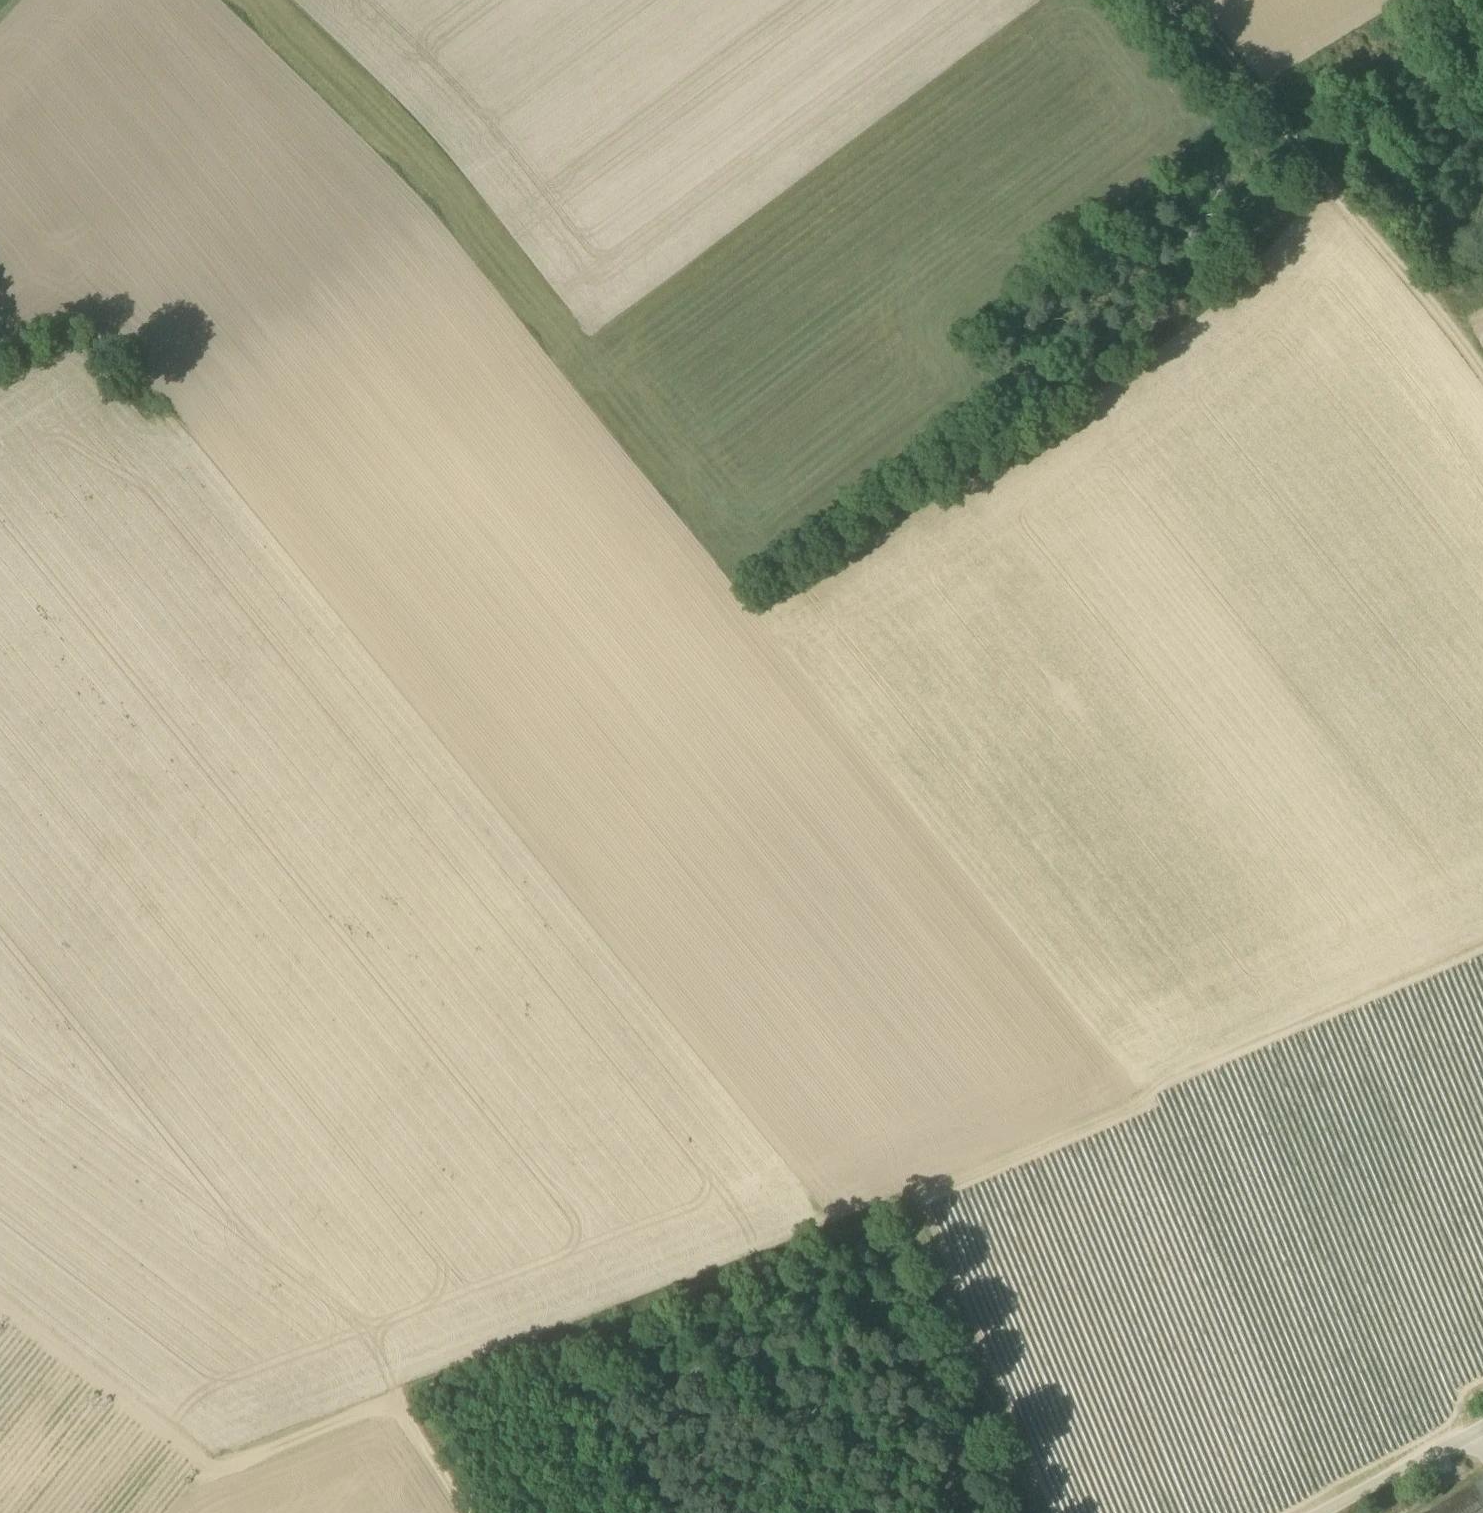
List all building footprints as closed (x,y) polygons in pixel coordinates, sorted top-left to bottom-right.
[(1426,1512),(1482,1512),(1482,1479),(1426,1512)]
